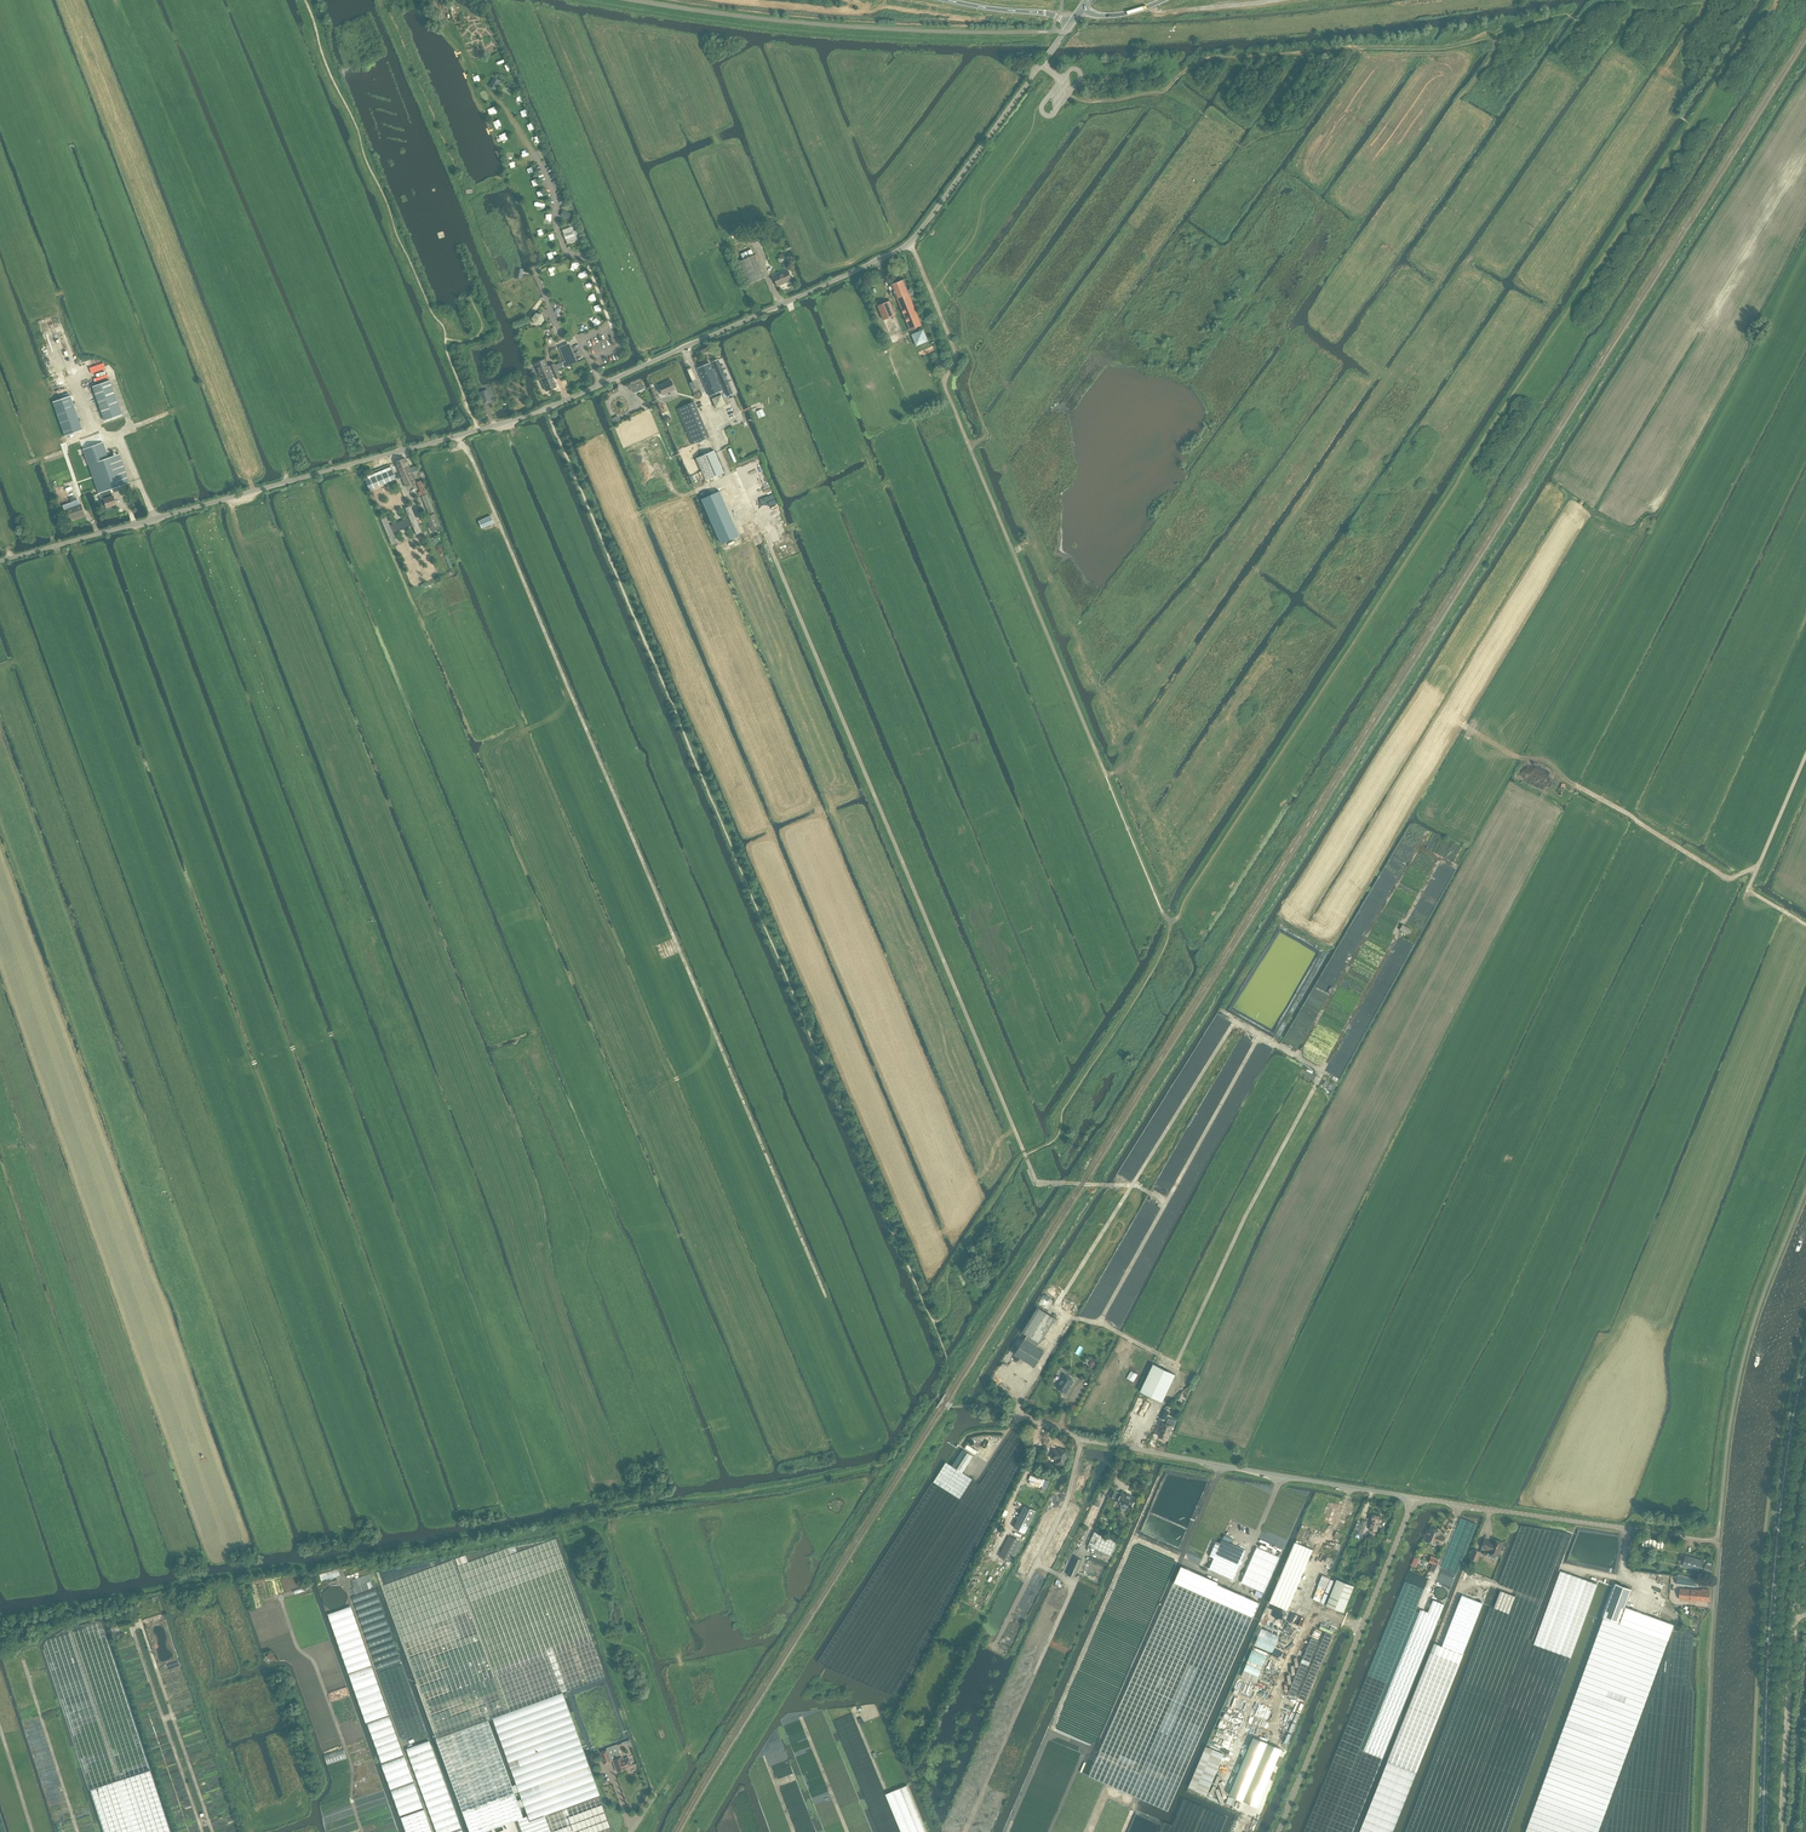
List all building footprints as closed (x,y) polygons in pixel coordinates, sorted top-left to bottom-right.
[(571,214),(565,211),(563,217),(569,219),(571,214)] [(572,231),(571,227),(562,230),(564,234),(566,239),(565,239),(567,244),(576,240),(574,236),(577,235),(576,230),(572,231)] [(752,249),(742,254),(744,259),(754,254),(752,249)] [(739,262),(748,284),(764,277),(755,255),(739,262)] [(792,280),(788,271),(774,277),(778,286),(792,280)] [(892,285),(897,298),(910,330),(921,325),(909,295),(914,293),(912,288),(907,290),(903,280),(892,285)] [(895,315),(890,301),(878,306),(884,320),(895,315)] [(541,314),(535,313),(531,318),(534,324),(540,325),(544,320),(541,314)] [(547,328),(542,330),(545,339),(551,336),(547,328)] [(567,345),(559,348),(565,361),(562,363),(564,367),(574,362),(567,345)] [(698,368),(710,396),(722,391),(716,376),(718,375),(727,396),(733,393),(718,359),(712,362),(715,368),(713,369),(710,363),(698,368)] [(534,364),(540,377),(550,373),(557,370),(554,364),(550,365),(550,366),(547,367),(544,360),(534,364)] [(550,373),(540,377),(546,391),(556,387),(552,378),(554,377),(555,379),(560,377),(557,370),(550,373)] [(110,380),(92,386),(105,421),(122,415),(110,380)] [(671,381),(658,386),(662,395),(675,389),(671,381)] [(491,400),(487,390),(479,393),(483,403),(491,400)] [(721,395),(713,399),(716,408),(725,404),(721,395)] [(82,430),(70,396),(53,402),(65,436),(82,430)] [(709,437),(693,402),(677,409),(692,444),(709,437)] [(119,454),(108,458),(103,442),(83,449),(98,493),(101,492),(104,499),(100,500),(102,506),(106,505),(107,507),(108,507),(108,508),(111,507),(111,506),(116,504),(113,496),(110,497),(108,490),(129,482),(119,454)] [(697,459),(707,481),(725,474),(715,451),(697,459)] [(395,462),(405,487),(415,482),(412,473),(419,470),(417,465),(409,469),(405,458),(395,462)] [(392,470),(365,481),(369,490),(395,479),(392,470)] [(398,486),(396,480),(385,484),(388,491),(398,486)] [(426,493),(421,481),(417,483),(420,491),(418,492),(419,496),(426,493)] [(715,493),(702,499),(722,543),(739,536),(736,529),(720,491),(715,493)] [(422,496),(429,514),(434,512),(426,494),(422,496)] [(67,509),(71,520),(85,515),(81,504),(67,509)] [(381,518),(392,545),(397,543),(393,533),(412,525),(416,535),(421,533),(410,506),(405,508),(409,518),(390,526),(386,516),(381,518)] [(434,514),(426,517),(431,529),(432,532),(440,529),(439,525),(434,514)] [(479,521),(482,528),(493,523),(490,516),(479,521)] [(1403,925),(1400,929),(1408,934),(1410,929),(1403,925)] [(1014,1354),(1035,1367),(1044,1352),(1037,1347),(1039,1343),(1040,1343),(1056,1318),(1037,1307),(1022,1332),(1027,1335),(1024,1339),(1014,1354)] [(1140,1391),(1162,1402),(1175,1374),(1153,1364),(1140,1391)] [(1057,1384),(1056,1386),(1057,1387),(1056,1387),(1057,1387),(1057,1388),(1059,1389),(1060,1389),(1066,1393),(1073,1381),(1064,1375),(1058,1384),(1057,1384)] [(1164,1408),(1159,1418),(1164,1420),(1169,1410),(1164,1408)] [(1162,1431),(1160,1437),(1161,1437),(1161,1439),(1164,1439),(1165,1439),(1167,1440),(1172,1426),(1173,1426),(1175,1420),(1168,1418),(1166,1424),(1163,1423),(1161,1429),(1162,1431)] [(1049,1445),(1038,1448),(1040,1455),(1051,1453),(1049,1445)] [(933,1481),(960,1498),(972,1479),(962,1472),(972,1456),(962,1449),(952,1466),(946,1462),(933,1481)] [(1053,1450),(1051,1458),(1057,1459),(1056,1463),(1064,1465),(1067,1450),(1063,1449),(1060,1449),(1059,1449),(1058,1451),(1053,1450)] [(1030,1475),(1029,1479),(1030,1480),(1043,1484),(1042,1486),(1046,1487),(1048,1481),(1043,1479),(1030,1475)] [(1117,1502),(1122,1504),(1120,1506),(1121,1509),(1124,1510),(1126,1509),(1127,1506),(1131,1508),(1135,1498),(1129,1496),(1121,1493),(1117,1502)] [(1025,1505),(1014,1527),(1025,1533),(1036,1511),(1025,1505)] [(1372,1514),(1369,1530),(1376,1531),(1377,1526),(1379,1527),(1380,1522),(1382,1516),(1372,1514)] [(1363,1519),(1357,1533),(1361,1535),(1366,1521),(1363,1519)] [(1439,1533),(1440,1531),(1431,1528),(1430,1531),(1429,1531),(1428,1531),(1427,1532),(1427,1533),(1426,1534),(1428,1535),(1426,1541),(1435,1544),(1436,1542),(1442,1545),(1445,1537),(1441,1536),(1439,1533)] [(1094,1531),(1088,1546),(1111,1556),(1117,1542),(1094,1531)] [(1010,1537),(1000,1556),(1009,1561),(1019,1542),(1010,1537)] [(1644,1545),(1661,1548),(1662,1541),(1645,1538),(1644,1545)] [(1503,1543),(1494,1539),(1492,1544),(1490,1543),(1490,1542),(1485,1540),(1482,1547),(1489,1550),(1488,1553),(1498,1556),(1503,1543)] [(1214,1558),(1209,1568),(1233,1579),(1245,1550),(1222,1540),(1220,1543),(1216,1541),(1209,1556),(1214,1558)] [(1312,1549),(1294,1542),(1269,1602),(1287,1610),(1312,1549)] [(1265,1593),(1280,1557),(1256,1548),(1241,1583),(1265,1593)] [(1473,1549),(1470,1558),(1477,1561),(1480,1552),(1473,1549)] [(1320,1555),(1316,1563),(1323,1565),(1326,1558),(1320,1555)] [(1714,1564),(1707,1562),(1707,1560),(1703,1559),(1702,1560),(1686,1556),(1683,1567),(1711,1575),(1714,1564)] [(1074,1577),(1082,1560),(1075,1557),(1067,1574),(1074,1577)] [(1218,1582),(1181,1566),(1174,1583),(1173,1583),(1088,1775),(1168,1810),(1253,1617),(1252,1617),(1259,1602),(1217,1584),(1218,1582)] [(1533,1644),(1570,1657),(1597,1584),(1560,1571),(1533,1644)] [(1690,1586),(1695,1587),(1696,1579),(1680,1577),(1678,1577),(1677,1585),(1690,1586)] [(1343,1612),(1354,1586),(1336,1579),(1326,1605),(1343,1612)] [(1673,1625),(1625,1607),(1631,1589),(1615,1583),(1603,1618),(1667,1641),(1673,1625)] [(344,1597),(344,1594),(343,1592),(342,1590),(341,1588),(339,1587),(337,1586),(335,1585),(332,1585),(329,1585),(327,1586),(325,1587),(324,1588),(322,1590),(321,1592),(321,1594),(320,1597),(321,1599),(321,1601),(323,1604),(324,1605),(326,1607),(327,1608),(329,1608),(332,1609),(334,1609),(336,1608),(338,1607),(340,1606),(342,1604),(343,1602),(344,1600),(344,1597)] [(1680,1589),(1679,1600),(1709,1602),(1710,1590),(1702,1589),(1702,1591),(1680,1589)] [(1508,1613),(1515,1596),(1500,1590),(1494,1607),(1508,1613)] [(1461,1595),(1442,1646),(1462,1654),(1482,1603),(1461,1595)] [(1439,1616),(1444,1604),(1433,1600),(1428,1612),(1421,1609),(1363,1750),(1382,1758),(1439,1616)] [(1281,1620),(1281,1618),(1281,1616),(1280,1615),(1278,1613),(1277,1612),(1275,1611),(1273,1611),(1272,1611),(1270,1611),(1268,1612),(1267,1613),(1266,1614),(1264,1617),(1264,1618),(1263,1620),(1264,1622),(1264,1624),(1265,1625),(1266,1626),(1268,1627),(1270,1628),(1271,1628),(1273,1629),(1276,1628),(1277,1627),(1279,1626),(1280,1625),(1281,1623),(1281,1621),(1281,1620)] [(1525,1831),(1597,1831),(1667,1641),(1603,1618),(1525,1831)] [(118,1627),(111,1629),(113,1637),(120,1635),(118,1627)] [(1442,1646),(1434,1643),(1431,1652),(1459,1663),(1463,1654),(1462,1654),(1442,1646)] [(1431,1652),(1388,1761),(1416,1772),(1459,1663),(1431,1652)] [(492,1718),(516,1784),(511,1785),(491,1730),(488,1720),(487,1720),(436,1738),(469,1831),(481,1831),(517,1819),(522,1831),(550,1831),(543,1815),(599,1795),(582,1750),(578,1737),(562,1693),(492,1718)] [(1257,1806),(1281,1749),(1253,1737),(1229,1794),(1257,1806)] [(599,1752),(603,1763),(610,1760),(611,1761),(613,1760),(617,1771),(625,1768),(625,1767),(631,1765),(628,1758),(622,1760),(621,1756),(617,1744),(606,1748),(606,1750),(599,1752)] [(785,1755),(784,1753),(784,1751),(783,1749),(781,1747),(780,1746),(778,1745),(776,1744),(774,1744),(772,1744),(770,1745),(768,1746),(767,1747),(765,1749),(764,1751),(764,1753),(763,1755),(764,1756),(764,1759),(765,1761),(767,1762),(768,1763),(770,1764),(772,1765),(774,1765),(776,1765),(778,1764),(780,1764),(781,1762),(783,1761),(784,1759),(784,1757),(785,1755)] [(104,1831),(170,1831),(150,1770),(90,1789),(104,1831)] [(400,1817),(406,1831),(431,1831),(423,1809),(400,1817)]
